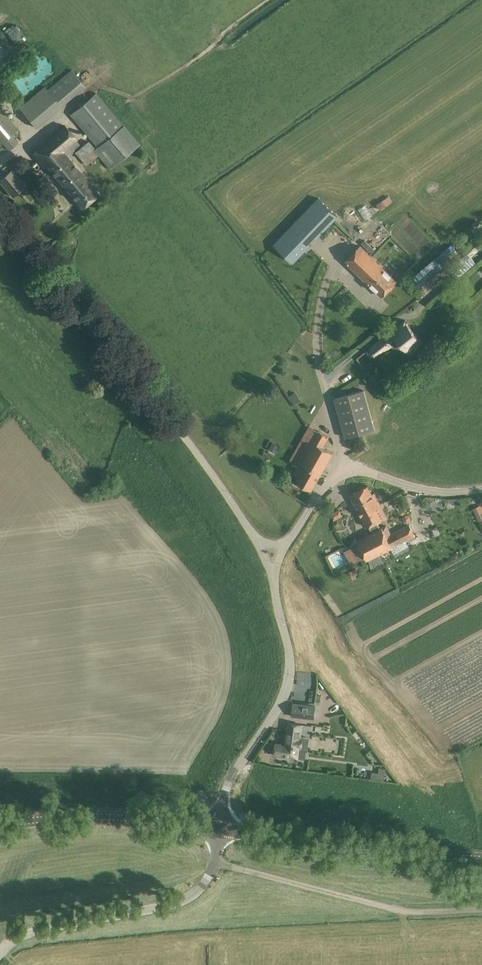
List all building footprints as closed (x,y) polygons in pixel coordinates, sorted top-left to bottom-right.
[(72,70),(48,89),(61,105),(85,86),(72,70)] [(46,87),(20,108),(36,127),(61,105),(48,89),(48,88),(46,87)] [(99,154),(111,168),(140,144),(124,125),(96,92),(70,115),(97,148),(95,149),(88,141),(75,152),(86,165),(99,154)] [(19,129),(0,106),(0,145),(19,129)] [(45,165),(81,208),(99,193),(68,157),(75,152),(74,151),(75,150),(75,149),(80,144),(76,140),(77,139),(64,125),(32,153),(43,167),(45,165)] [(11,170),(0,180),(0,181),(13,196),(25,186),(11,170)] [(319,197),(277,239),(296,257),(310,243),(309,242),(316,235),(317,236),(338,215),(319,197)] [(360,246),(345,262),(381,296),(396,280),(376,262),(360,246)] [(436,258),(411,279),(419,288),(444,268),(436,258)] [(370,349),(377,357),(395,343),(395,344),(397,346),(399,346),(401,345),(408,354),(422,342),(405,321),(370,349)] [(377,386),(387,377),(382,371),(372,380),(377,386)] [(364,390),(335,398),(345,437),(375,429),(364,390)] [(295,403),(299,400),(294,392),(289,396),(295,403)] [(296,482),(311,490),(333,452),(323,447),(329,436),(310,426),(289,460),(304,469),(296,482)] [(352,494),(350,495),(366,527),(368,526),(372,533),(357,540),(359,544),(351,548),(358,561),(365,557),(367,560),(415,536),(409,525),(390,534),(386,526),(379,529),(376,522),(386,516),(374,493),(372,494),(368,486),(365,487),(352,494)] [(480,505),(473,508),(478,521),(481,519),(481,509),(480,505)] [(339,509),(330,514),(333,521),(342,516),(339,509)] [(293,703),(292,716),(313,719),(315,709),(315,706),(314,706),(293,703)] [(275,744),(274,755),(305,759),(306,751),(307,752),(309,737),(300,736),(301,725),(288,724),(285,745),(275,744)]
